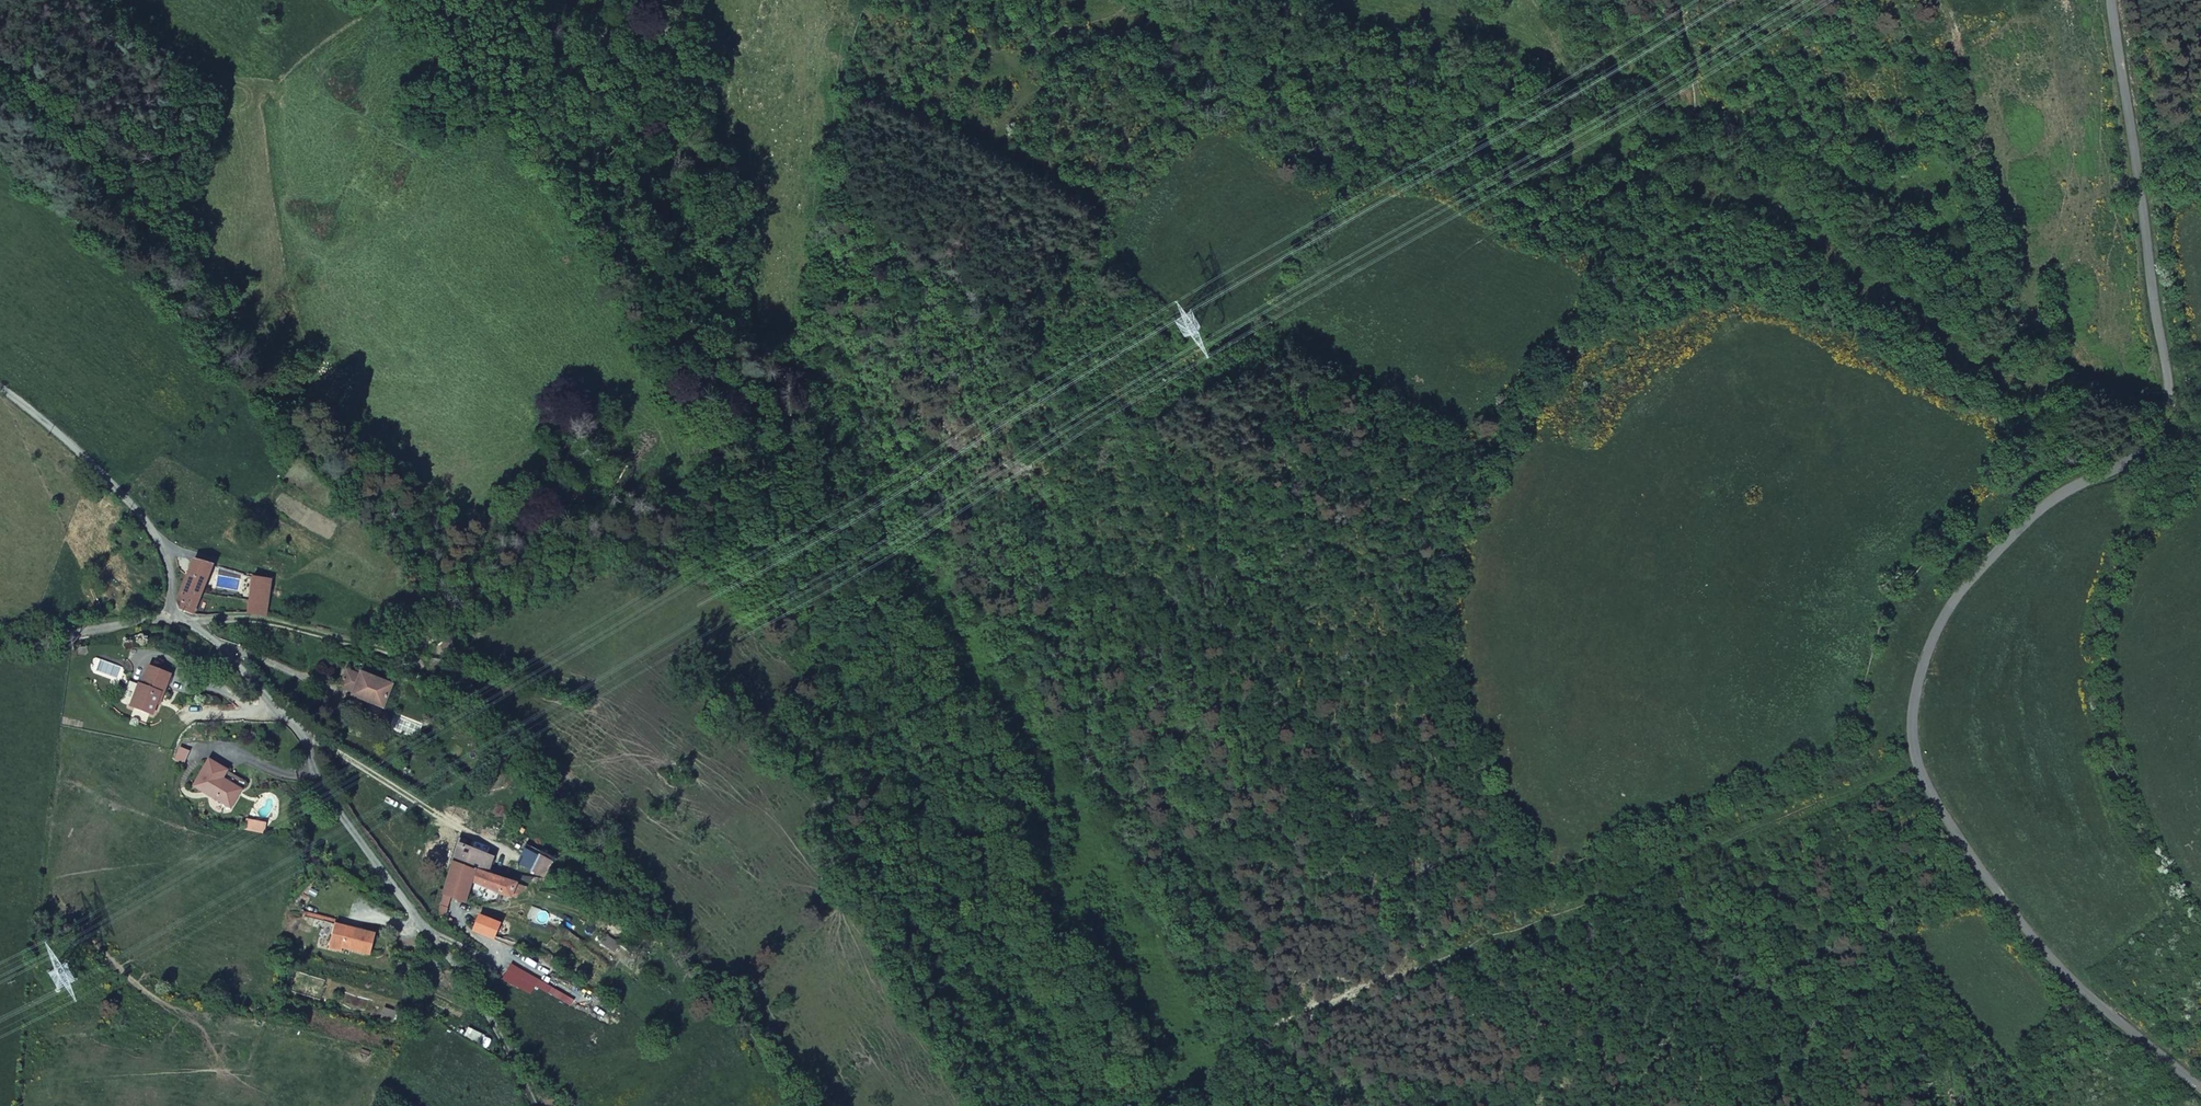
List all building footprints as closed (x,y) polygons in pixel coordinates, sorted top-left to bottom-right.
[(197,616),(216,567),(198,560),(193,573),(181,602),(184,611),(197,616)] [(269,620),(273,582),(255,580),(251,618),(269,620)] [(161,689),(164,690),(172,671),(151,662),(142,681),(129,675),(120,696),(152,709),(157,700),(161,689)] [(348,670),(341,686),(355,692),(354,696),(384,708),(394,685),(363,674),(362,676),(348,670)] [(208,758),(195,782),(211,790),(210,793),(231,804),(245,779),(208,758)] [(265,819),(247,816),(246,824),(264,827),(265,819)] [(456,859),(488,871),(492,856),(467,844),(468,840),(461,836),(456,859)] [(534,871),(551,876),(557,861),(540,856),(534,871)] [(517,881),(492,872),(488,871),(456,859),(446,895),(474,903),(475,899),(470,897),(473,884),(513,898),(514,894),(530,892),(532,886),(517,881)] [(476,930),(499,938),(505,923),(482,915),(476,930)] [(379,933),(349,924),(338,921),(331,947),(342,950),(343,946),(373,955),(379,933)]
